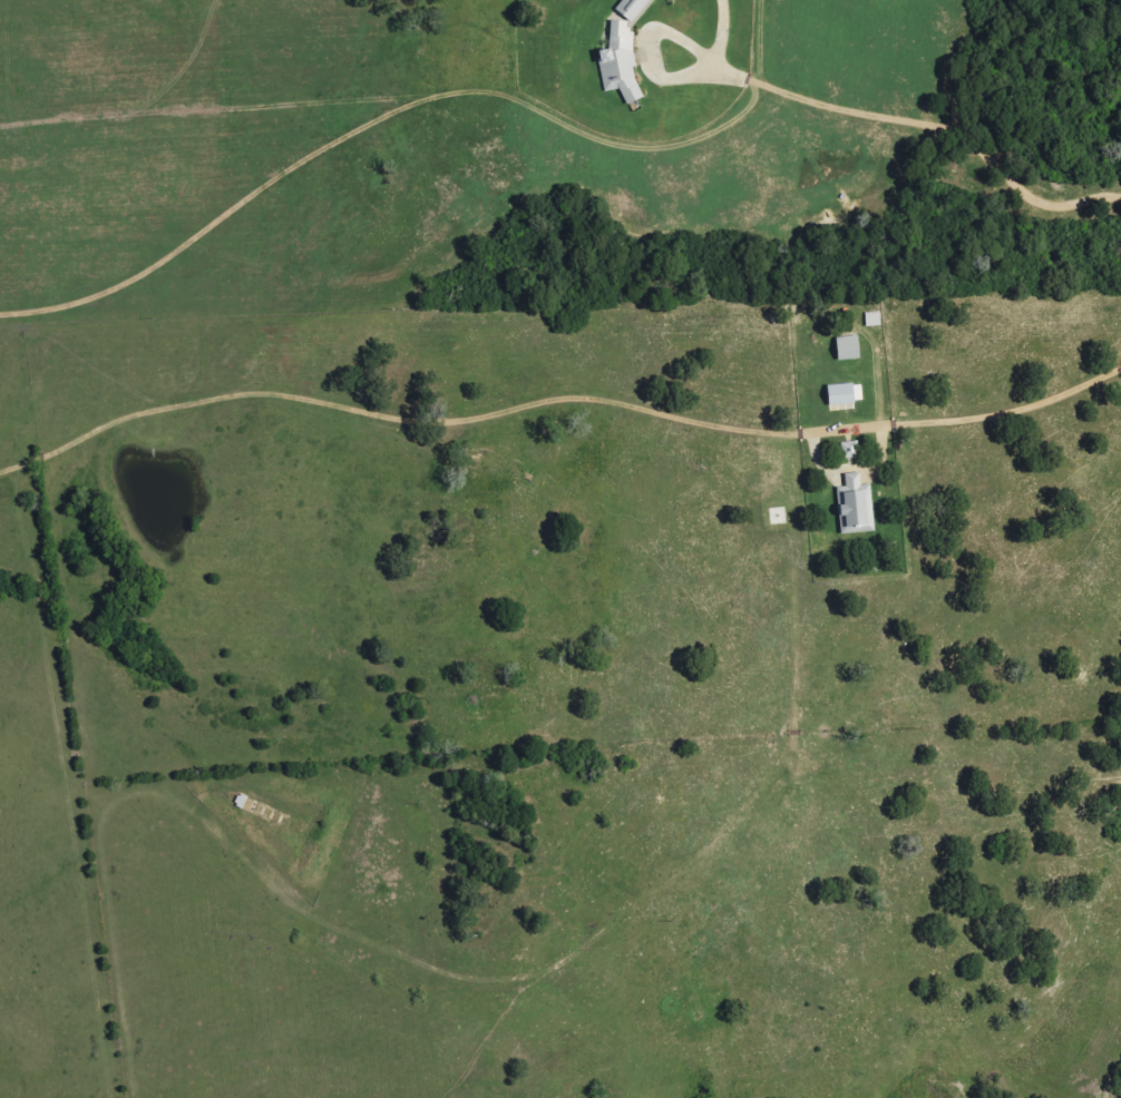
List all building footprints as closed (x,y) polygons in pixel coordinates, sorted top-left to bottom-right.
[(624,90),(626,104),(642,101),(636,66),(639,63),(633,31),(628,28),(634,27),(653,0),(626,0),(618,11),(630,20),(609,23),(614,49),(606,51),(600,60),(606,93),(624,90)] [(839,338),(840,361),(862,360),(861,337),(839,338)] [(876,532),(873,485),(862,486),(861,473),(847,474),(848,488),(839,488),(842,535),(876,532)]
